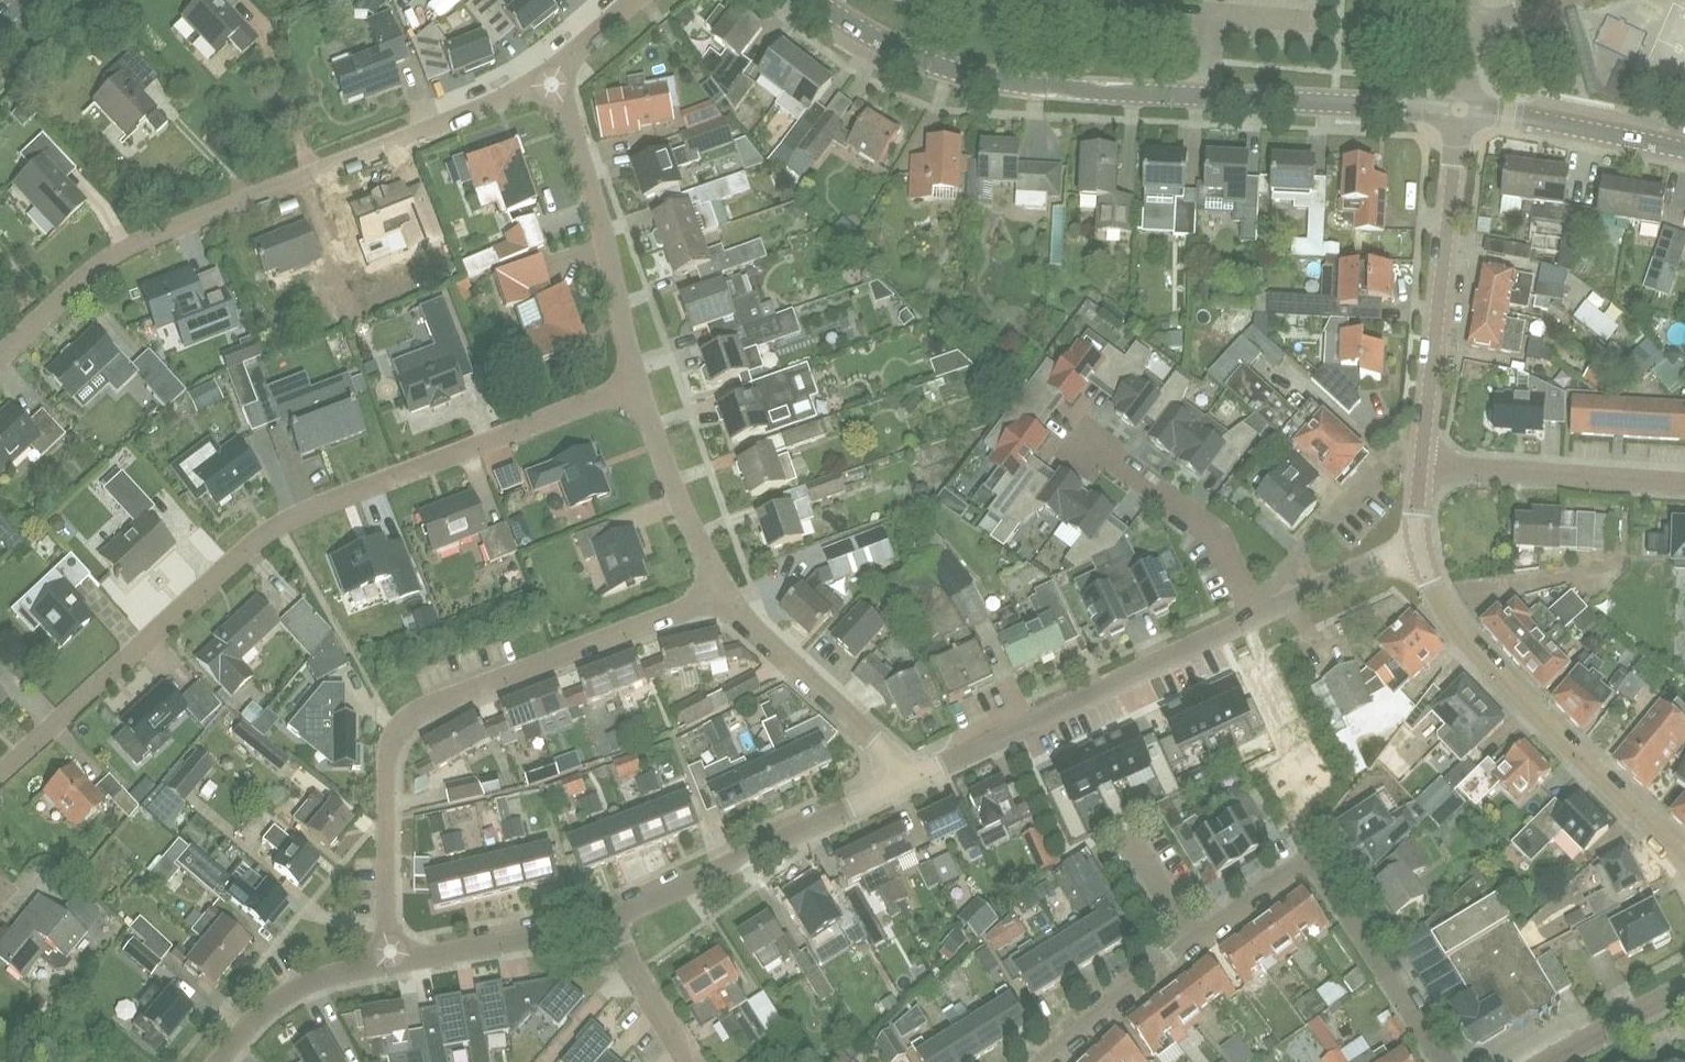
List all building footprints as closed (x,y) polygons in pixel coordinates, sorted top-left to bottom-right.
[(200,2),(183,18),(196,33),(215,52),(232,36),(245,49),(255,40),(229,12),(218,0),(199,0),(200,2)] [(521,36),(531,29),(533,32),(558,13),(547,0),(521,0),(507,11),(497,0),(464,0),(460,4),(483,32),(484,31),(491,41),(492,40),(510,25),(521,38),(522,37),(521,36)] [(713,53),(702,67),(712,80),(725,97),(727,99),(741,80),(730,72),(739,60),(740,60),(743,56),(762,30),(736,11),(732,16),(718,35),(714,40),(728,51),(722,60),(713,53)] [(1601,95),(1579,13),(1568,16),(1590,97),(1601,95)] [(406,60),(393,28),(388,14),(366,22),(371,37),(377,52),(333,69),(345,102),(375,90),(377,95),(399,86),(391,66),(406,60)] [(472,73),(494,64),(489,51),(496,45),(492,40),(491,41),(484,31),(483,32),(482,33),(481,32),(480,33),(480,34),(448,47),(431,27),(412,43),(411,43),(416,56),(425,78),(447,68),(451,78),(453,77),(452,76),(463,72),(465,76),(472,73)] [(783,47),(760,76),(785,96),(808,66),(783,47)] [(127,136),(143,119),(157,133),(167,123),(135,89),(147,77),(125,55),(103,76),(112,85),(94,102),(127,136)] [(808,66),(785,96),(807,113),(809,114),(816,105),(832,84),(808,66)] [(741,80),(727,99),(736,112),(756,86),(744,76),(741,80)] [(718,106),(727,99),(712,80),(703,86),(713,99),(718,106)] [(677,109),(672,82),(644,87),(645,93),(630,96),(629,93),(596,98),(602,136),(637,131),(636,127),(670,122),(668,111),(677,109)] [(1539,82),(1538,90),(1557,93),(1558,85),(1539,82)] [(718,106),(713,99),(681,110),(688,129),(725,116),(718,106)] [(35,116),(24,104),(11,116),(22,128),(35,116)] [(816,127),(797,152),(815,165),(817,166),(834,145),(842,150),(847,153),(850,148),(854,151),(879,166),(883,158),(900,131),(886,123),(883,128),(871,120),(875,115),(859,105),(852,117),(864,124),(854,140),(842,133),(845,130),(838,125),(825,116),(824,115),(816,127)] [(799,124),(781,145),(794,155),(797,152),(816,127),(804,118),(799,124)] [(666,154),(635,165),(647,198),(658,195),(678,188),(672,172),(699,162),(696,154),(731,142),(729,137),(724,120),(681,135),(686,149),(667,155),(666,154)] [(736,143),(746,171),(774,161),(771,158),(752,138),(749,134),(734,140),(736,143)] [(24,152),(36,165),(15,185),(56,230),(84,204),(55,173),(67,161),(42,135),(24,152)] [(957,190),(958,172),(968,172),(969,158),(959,157),(960,145),(929,143),(928,161),(912,160),(911,175),(910,200),(934,202),(934,189),(957,190)] [(982,164),(981,181),(982,181),(1016,183),(1016,187),(1015,199),(1025,200),(1024,210),(1046,212),(1047,197),(1060,198),(1062,169),(1018,166),(1020,147),(983,145),(982,164)] [(524,163),(520,164),(517,155),(513,156),(511,151),(509,147),(471,160),(470,155),(452,161),(460,185),(470,181),(474,193),(494,186),(504,214),(534,204),(528,187),(532,186),(524,163)] [(1133,233),(1135,201),(1114,200),(1116,153),(1082,152),(1080,199),(1104,200),(1103,232),(1133,233)] [(1174,212),(1173,237),(1195,238),(1197,206),(1182,206),(1185,156),(1146,154),(1143,211),(1174,212)] [(1258,212),(1244,212),(1246,176),(1247,160),(1208,158),(1206,194),(1226,195),(1226,205),(1236,205),(1235,224),(1243,224),(1243,243),(1256,244),(1258,212)] [(1308,211),(1311,211),(1313,176),(1314,163),(1275,161),(1273,198),(1295,199),(1294,210),(1308,211)] [(1340,215),(1356,216),(1355,231),(1383,233),(1386,183),(1373,183),(1373,166),(1345,164),(1343,202),(1340,202),(1340,215)] [(1532,219),(1533,205),(1537,169),(1507,166),(1503,202),(1521,204),(1520,217),(1532,219)] [(1537,169),(1533,205),(1564,209),(1568,173),(1537,169)] [(1244,212),(1258,212),(1260,177),(1246,176),(1244,212)] [(1292,257),(1322,259),(1323,241),(1326,177),(1313,176),(1311,211),(1308,211),(1306,239),(1293,239),(1292,257)] [(655,234),(653,237),(657,247),(660,249),(664,248),(664,249),(699,237),(718,230),(718,229),(710,206),(722,202),(732,198),(726,181),(694,192),(672,200),(676,213),(668,215),(654,220),(658,232),(655,234)] [(1629,224),(1634,188),(1604,183),(1598,219),(1629,224)] [(375,202),(352,211),(364,242),(365,244),(383,237),(391,257),(410,250),(410,251),(438,240),(427,211),(420,192),(419,190),(417,191),(403,197),(400,188),(386,194),(385,194),(387,200),(377,204),(376,202),(375,202)] [(1634,188),(1629,224),(1659,229),(1665,193),(1634,188)] [(1054,209),(1051,267),(1064,267),(1066,210),(1054,209)] [(1577,244),(1582,210),(1568,209),(1564,242),(1577,244)] [(1582,210),(1577,244),(1590,246),(1595,212),(1582,210)] [(317,259),(315,254),(304,226),(253,246),(264,274),(288,264),(290,270),(317,259)] [(1667,266),(1677,233),(1664,229),(1654,261),(1667,266)] [(497,263),(527,251),(519,231),(504,237),(507,245),(493,251),(497,263)] [(1667,266),(1678,269),(1684,249),(1684,236),(1677,233),(1667,266)] [(699,237),(664,249),(674,277),(698,269),(703,283),(757,264),(751,246),(726,255),(723,247),(705,254),(699,237)] [(1323,241),(1322,259),(1326,259),(1340,260),(1340,242),(1323,241)] [(323,257),(332,279),(348,272),(338,245),(315,254),(317,259),(323,257)] [(1498,245),(1495,257),(1529,264),(1531,251),(1498,245)] [(515,307),(535,364),(584,346),(582,342),(580,336),(563,288),(551,293),(539,259),(492,276),(502,302),(512,307),(515,307)] [(1340,308),(1368,310),(1369,301),(1383,302),(1391,303),(1393,271),(1353,269),(1354,261),(1340,260),(1326,259),(1326,264),(1326,265),(1326,266),(1327,267),(1328,268),(1329,269),(1330,269),(1342,270),(1340,301),(1340,308)] [(1481,268),(1477,287),(1530,297),(1534,278),(1481,268)] [(157,329),(173,323),(180,341),(233,320),(223,293),(200,301),(192,280),(188,271),(168,279),(161,281),(141,289),(157,329)] [(200,301),(223,293),(214,272),(192,280),(200,301)] [(898,295),(882,281),(870,285),(875,302),(898,295)] [(737,331),(743,329),(776,318),(771,304),(758,308),(754,295),(729,304),(722,285),(682,299),(683,301),(680,302),(685,318),(688,317),(693,332),(709,327),(733,319),(737,331)] [(1508,308),(1527,311),(1530,297),(1477,287),(1473,307),(1507,313),(1508,308)] [(1533,310),(1548,313),(1550,303),(1564,306),(1567,294),(1537,288),(1533,310)] [(1269,317),(1333,320),(1350,321),(1381,323),(1383,302),(1369,301),(1368,310),(1340,308),(1340,301),(1270,297),(1269,313),(1269,317)] [(419,308),(434,347),(392,363),(411,413),(462,394),(457,382),(473,376),(443,299),(419,308)] [(1586,300),(1573,316),(1607,342),(1620,326),(1586,300)] [(916,318),(907,307),(901,313),(900,320),(905,326),(916,318)] [(1506,321),(1507,313),(1473,307),(1470,327),(1523,337),(1525,325),(1506,321)] [(1069,325),(1096,353),(1113,337),(1086,309),(1069,325)] [(751,340),(754,348),(801,331),(795,311),(776,318),(743,329),(737,331),(713,340),(718,352),(747,341),(751,340)] [(709,327),(713,340),(737,331),(733,319),(709,327)] [(1349,337),(1350,321),(1333,320),(1325,336),(1344,337),(1341,370),(1325,369),(1312,382),(1350,417),(1361,404),(1360,403),(1362,382),(1380,383),(1383,349),(1364,347),(1364,339),(1349,337)] [(1519,356),(1523,337),(1470,327),(1466,346),(1519,356)] [(1247,372),(1260,357),(1275,371),(1287,359),(1268,342),(1254,329),(1229,356),(1227,354),(1208,375),(1226,392),(1254,417),(1268,429),(1294,451),(1295,450),(1336,486),(1363,455),(1298,397),(1288,408),(1247,372)] [(139,373),(133,366),(114,346),(110,350),(92,331),(73,349),(66,355),(48,373),(72,399),(98,375),(116,394),(136,376),(139,373)] [(1643,375),(1665,359),(1650,338),(1628,354),(1643,375)] [(1531,339),(1527,360),(1548,364),(1550,352),(1545,351),(1546,342),(1531,339)] [(718,352),(717,352),(702,357),(706,369),(702,373),(706,385),(712,385),(713,387),(761,370),(755,351),(754,348),(751,340),(747,341),(718,352)] [(220,355),(227,372),(242,366),(257,360),(262,358),(255,341),(220,355)] [(1044,367),(1023,395),(1047,412),(1059,396),(1072,405),(1093,377),(1105,387),(1125,360),(1109,347),(1099,360),(1079,345),(1060,371),(1048,362),(1044,367)] [(1136,430),(1146,418),(1160,399),(1140,384),(1152,357),(1136,345),(1125,360),(1105,387),(1119,398),(1113,406),(1119,411),(1116,415),(1136,430)] [(929,359),(937,381),(977,366),(958,348),(929,359)] [(136,376),(147,389),(166,371),(148,352),(133,366),(139,373),(136,376)] [(1671,394),(1684,383),(1665,359),(1651,370),(1671,394)] [(242,366),(227,372),(242,410),(256,404),(244,371),(242,366)] [(256,366),(244,371),(256,404),(269,399),(256,366)] [(276,406),(347,378),(345,372),(310,385),(304,370),(267,385),(276,406)] [(166,371),(147,389),(166,410),(185,392),(166,371)] [(797,404),(796,399),(812,394),(805,374),(788,380),(786,373),(763,381),(769,399),(758,403),(756,397),(721,410),(733,444),(767,432),(767,434),(796,424),(790,407),(797,405),(797,404)] [(1541,434),(1541,426),(1543,404),(1564,406),(1565,396),(1542,385),(1518,374),(1516,396),(1514,396),(1514,397),(1510,400),(1495,399),(1495,411),(1491,411),(1488,415),(1487,425),(1490,428),(1494,428),(1494,431),(1541,434)] [(1160,399),(1146,418),(1159,428),(1150,440),(1170,456),(1173,451),(1178,455),(1199,429),(1179,413),(1190,385),(1176,375),(1160,399)] [(329,441),(331,445),(362,433),(351,404),(357,402),(347,378),(276,406),(280,418),(281,420),(285,430),(290,428),(301,456),(320,449),(318,445),(329,441)] [(213,382),(187,395),(196,414),(223,401),(213,382)] [(1034,429),(1047,412),(1023,395),(1018,402),(984,446),(996,455),(990,463),(1000,470),(994,478),(1002,484),(992,497),(998,501),(988,513),(990,514),(978,531),(990,538),(1002,523),(1003,524),(1008,518),(1039,476),(1026,466),(1047,438),(1034,429)] [(1571,435),(1684,442),(1684,407),(1573,401),(1571,435)] [(28,446),(41,459),(65,436),(41,411),(31,421),(26,425),(9,408),(0,417),(0,473),(28,446)] [(1268,429),(1254,417),(1219,444),(1199,429),(1178,455),(1184,460),(1181,464),(1201,479),(1211,467),(1225,477),(1257,436),(1260,438),(1268,429)] [(822,423),(781,437),(786,450),(826,435),(822,423)] [(758,445),(762,458),(772,454),(786,450),(781,437),(758,445)] [(197,502),(207,493),(217,506),(260,472),(236,441),(213,458),(207,450),(189,464),(196,472),(182,483),(197,502)] [(552,465),(527,475),(533,491),(558,482),(568,508),(605,494),(598,473),(594,462),(589,450),(551,464),(552,465)] [(789,457),(775,462),(772,454),(762,458),(740,466),(752,498),(798,482),(789,457)] [(1305,495),(1318,480),(1295,459),(1257,500),(1293,533),(1317,507),(1305,495)] [(148,500),(122,473),(121,474),(111,483),(138,513),(149,502),(148,500)] [(1039,476),(1008,518),(1020,527),(1044,509),(1064,524),(1085,497),(1079,493),(1082,489),(1062,474),(1053,486),(1039,476)] [(839,477),(806,489),(812,505),(845,493),(839,477)] [(969,507),(946,487),(935,501),(960,519),(969,507)] [(786,496),(790,507),(791,509),(806,504),(812,520),(817,518),(812,505),(806,489),(786,496)] [(458,548),(456,544),(478,535),(485,532),(471,495),(446,505),(448,509),(442,511),(419,520),(432,553),(437,551),(438,556),(458,548)] [(1085,497),(1064,524),(1083,538),(1065,561),(1075,569),(1115,550),(1124,537),(1106,523),(1114,512),(1093,497),(1090,501),(1085,497)] [(790,507),(788,508),(758,519),(770,551),(795,542),(802,540),(796,525),(812,520),(806,504),(791,509),(790,507)] [(1517,520),(1517,522),(1513,522),(1509,525),(1509,534),(1512,537),(1516,538),(1515,550),(1558,553),(1558,551),(1575,552),(1591,553),(1592,535),(1608,536),(1609,518),(1577,516),(1576,533),(1559,532),(1560,515),(1533,514),(1533,521),(1517,520)] [(147,565),(150,568),(173,546),(147,517),(144,520),(136,527),(103,558),(113,569),(127,584),(128,583),(147,565)] [(1004,548),(1020,527),(1008,518),(1003,524),(1002,523),(990,538),(1004,548)] [(0,526),(0,542),(2,544),(10,553),(23,541),(5,521),(0,526)] [(1674,556),(1673,564),(1675,564),(1684,564),(1684,525),(1675,524),(1675,529),(1664,528),(1663,537),(1648,537),(1647,555),(1674,556)] [(584,564),(599,558),(611,593),(644,581),(634,552),(638,551),(631,533),(614,539),(609,526),(575,538),(584,564)] [(506,530),(484,539),(494,563),(516,554),(506,530)] [(920,571),(969,632),(991,620),(970,579),(971,578),(934,532),(906,555),(920,571)] [(801,590),(781,613),(810,639),(830,617),(834,620),(844,608),(821,588),(822,587),(877,567),(866,537),(824,553),(830,570),(818,574),(803,591),(801,590)] [(401,540),(385,546),(382,539),(370,544),(358,548),(330,559),(344,596),(390,578),(399,601),(422,592),(401,540)] [(1134,555),(1112,565),(1127,596),(1139,590),(1148,610),(1151,615),(1153,613),(1155,617),(1170,611),(1168,606),(1176,602),(1159,565),(1142,572),(1134,555)] [(89,621),(67,598),(89,577),(70,556),(24,599),(44,621),(40,625),(61,647),(89,621)] [(1099,593),(1083,601),(1101,638),(1109,634),(1111,638),(1126,632),(1124,627),(1126,626),(1124,621),(1114,602),(1127,596),(1112,565),(1090,576),(1099,593)] [(968,633),(969,632),(920,571),(891,584),(950,705),(994,684),(977,647),(968,633)] [(1024,632),(1039,663),(1066,651),(1063,645),(1053,624),(1069,616),(1054,584),(1036,592),(1038,598),(1030,601),(1041,624),(1024,632)] [(1114,602),(1124,621),(1148,610),(1139,590),(1127,596),(1114,602)] [(238,662),(280,624),(278,621),(279,620),(260,598),(235,621),(230,625),(215,639),(218,641),(221,645),(199,664),(230,698),(253,678),(238,662)] [(1565,632),(1587,611),(1575,598),(1551,619),(1544,611),(1540,607),(1527,618),(1516,606),(1503,617),(1498,611),(1482,627),(1521,670),(1562,630),(1565,632)] [(302,602),(286,617),(317,650),(330,632),(302,602)] [(861,607),(832,640),(854,661),(869,644),(884,628),(861,607)] [(1409,615),(1377,646),(1384,653),(1367,669),(1368,671),(1394,698),(1400,693),(1441,654),(1444,651),(1409,615)] [(1079,637),(1069,616),(1053,624),(1063,645),(1079,637)] [(1352,618),(1343,620),(1347,640),(1356,638),(1352,618)] [(1014,675),(1039,663),(1024,632),(1019,620),(995,631),(1001,643),(1000,643),(1014,675)] [(1571,639),(1565,632),(1562,630),(1521,670),(1544,695),(1569,671),(1576,678),(1579,674),(1591,662),(1590,661),(1584,656),(1571,670),(1555,654),(1571,639)] [(310,659),(306,665),(316,683),(348,666),(330,632),(317,650),(310,659)] [(741,646),(722,650),(719,635),(706,638),(690,642),(696,670),(739,661),(739,663),(754,660),(741,646)] [(1318,654),(1300,662),(1310,683),(1304,686),(1318,716),(1382,686),(1368,670),(1366,671),(1361,659),(1355,662),(1345,641),(1318,653),(1318,654)] [(667,677),(696,670),(690,642),(673,645),(666,647),(661,648),(663,658),(651,663),(657,681),(667,677)] [(1591,662),(1579,674),(1576,678),(1553,705),(1583,733),(1604,708),(1601,706),(1608,697),(1598,689),(1601,686),(1594,680),(1605,667),(1594,657),(1590,661),(1591,662)] [(651,663),(639,667),(636,658),(632,659),(625,662),(607,669),(618,696),(657,681),(651,663)] [(893,709),(897,708),(905,726),(917,720),(930,714),(913,678),(903,683),(885,668),(882,670),(870,659),(853,678),(866,689),(869,686),(883,699),(884,698),(890,705),(893,709)] [(618,696),(607,669),(597,672),(584,677),(579,679),(582,688),(572,692),(580,710),(618,696)] [(705,698),(714,714),(731,705),(764,688),(755,672),(723,689),(705,698)] [(1627,680),(1618,673),(1609,686),(1617,693),(1627,680)] [(1646,688),(1631,676),(1618,692),(1633,704),(1646,688)] [(1266,730),(1253,701),(1245,705),(1234,681),(1210,692),(1228,730),(1246,722),(1253,736),(1266,730)] [(198,682),(185,694),(208,719),(221,707),(198,682)] [(1441,744),(1483,703),(1463,683),(1432,714),(1445,727),(1437,735),(1437,740),(1441,744)] [(127,730),(115,742),(138,767),(151,756),(152,755),(144,748),(165,729),(184,710),(186,709),(178,701),(163,685),(122,724),(127,730)] [(322,686),(287,728),(299,738),(303,734),(321,749),(332,749),(332,768),(352,768),(352,770),(360,770),(360,747),(356,747),(356,717),(344,717),(342,717),(342,689),(342,686),(322,686)] [(547,691),(528,698),(539,726),(568,714),(572,724),(583,720),(580,710),(572,692),(561,696),(558,687),(555,688),(547,691)] [(1288,690),(1266,700),(1278,727),(1300,717),(1288,690)] [(1210,692),(1186,703),(1204,741),(1209,754),(1220,749),(1214,736),(1228,730),(1210,692)] [(714,714),(705,698),(704,696),(677,710),(687,728),(714,714)] [(524,731),(539,726),(528,698),(501,709),(505,720),(493,725),(499,741),(501,740),(504,747),(519,742),(516,734),(524,731)] [(251,701),(238,716),(242,720),(251,727),(263,712),(251,701)] [(1173,738),(1159,745),(1170,769),(1186,761),(1181,752),(1204,741),(1186,703),(1162,715),(1173,738)] [(1483,703),(1441,744),(1461,765),(1472,755),(1503,724),(1483,703)] [(777,723),(775,719),(771,710),(769,706),(762,709),(768,723),(761,726),(777,759),(764,764),(777,791),(797,782),(801,780),(803,779),(784,737),(777,723)] [(1402,706),(1397,713),(1407,721),(1413,714),(1402,706)] [(1646,792),(1684,745),(1684,726),(1668,712),(1662,706),(1614,763),(1646,792)] [(1404,726),(1404,727),(1412,734),(1429,718),(1419,707),(1413,714),(1407,721),(1404,726)] [(266,708),(263,712),(251,727),(263,737),(279,718),(266,708)] [(1397,713),(1391,720),(1402,728),(1404,726),(1407,721),(1397,713)] [(568,714),(539,726),(544,740),(557,735),(562,733),(574,729),(572,724),(568,714)] [(499,741),(493,725),(482,729),(476,718),(466,724),(449,734),(463,759),(491,744),(499,741)] [(630,723),(639,743),(651,738),(643,718),(630,723)] [(722,745),(733,740),(723,718),(712,724),(722,745)] [(784,737),(803,779),(806,777),(811,775),(832,765),(825,751),(839,737),(820,719),(784,737)] [(1391,720),(1386,728),(1397,736),(1402,728),(1391,720)] [(722,745),(712,724),(702,729),(718,764),(719,767),(730,763),(722,745)] [(252,728),(250,730),(261,740),(266,735),(255,725),(252,728)] [(529,745),(544,740),(539,726),(524,731),(529,745)] [(606,737),(613,753),(634,744),(627,728),(606,737)] [(1133,728),(1107,740),(1126,779),(1150,768),(1166,802),(1169,801),(1182,794),(1177,783),(1170,769),(1159,745),(1159,744),(1144,751),(1140,743),(1133,728)] [(1386,728),(1381,735),(1391,743),(1397,736),(1386,728)] [(438,774),(463,759),(449,734),(436,741),(428,746),(423,748),(431,763),(415,771),(420,780),(414,783),(415,795),(415,797),(432,787),(427,779),(438,774)] [(1092,748),(1079,753),(1098,792),(1114,827),(1129,819),(1113,785),(1126,779),(1107,740),(1106,741),(1104,737),(1090,744),(1092,748)] [(1144,751),(1159,744),(1155,737),(1140,743),(1144,751)] [(722,745),(730,763),(732,767),(743,762),(733,740),(722,745)] [(267,745),(258,755),(280,773),(288,763),(267,745)] [(1504,759),(1491,772),(1494,775),(1492,778),(1520,805),(1533,791),(1552,773),(1524,745),(1507,762),(1504,759)] [(1220,749),(1209,754),(1215,765),(1220,777),(1231,771),(1220,749)] [(182,763),(162,787),(183,805),(215,767),(197,752),(186,766),(182,763)] [(1064,788),(1049,795),(1073,846),(1089,838),(1073,804),(1098,792),(1079,753),(1079,754),(1079,753),(1055,764),(1055,765),(1053,766),(1057,774),(1058,775),(1064,788)] [(614,764),(620,782),(643,773),(637,756),(614,764)] [(569,773),(563,758),(555,761),(560,777),(569,773)] [(553,761),(525,770),(530,786),(559,777),(553,761)] [(732,767),(736,778),(735,778),(748,805),(754,802),(760,799),(777,791),(764,764),(750,771),(745,761),(743,762),(732,767)] [(719,767),(718,764),(704,770),(713,789),(735,778),(736,778),(732,767),(730,763),(719,767)] [(748,805),(735,778),(713,789),(704,770),(702,765),(690,770),(700,793),(707,790),(717,810),(721,818),(724,816),(728,820),(736,816),(737,810),(744,807),(748,805)] [(1182,794),(1220,777),(1215,765),(1177,783),(1182,794)] [(129,820),(138,809),(109,777),(93,792),(72,769),(44,794),(76,829),(109,799),(129,820)] [(1477,809),(1481,805),(1499,788),(1480,769),(1458,791),(1477,809)] [(474,779),(484,796),(502,792),(498,774),(474,779)] [(637,781),(643,799),(651,796),(662,791),(655,774),(645,778),(637,781)] [(1043,782),(1049,795),(1064,788),(1058,775),(1043,782)] [(146,776),(129,793),(137,802),(154,785),(146,776)] [(449,803),(484,796),(474,779),(472,776),(445,783),(449,803)] [(567,801),(587,794),(581,776),(546,789),(549,798),(565,792),(567,801)] [(1455,794),(1444,782),(1442,780),(1416,804),(1417,805),(1429,818),(1455,794)] [(969,798),(986,832),(1004,824),(1007,829),(1032,817),(1023,797),(1010,803),(1004,791),(1001,783),(969,798)] [(170,831),(183,805),(159,784),(141,806),(170,831)] [(1018,785),(1004,791),(1010,803),(1023,797),(1018,785)] [(707,790),(700,793),(708,814),(717,810),(707,790)] [(1439,829),(1465,805),(1455,794),(1429,818),(1439,829)] [(315,795),(293,820),(308,833),(328,850),(351,823),(330,806),(330,807),(315,795)] [(605,813),(598,795),(589,799),(578,803),(584,821),(593,818),(605,813)] [(1265,824),(1253,805),(1247,795),(1223,810),(1229,821),(1206,835),(1196,819),(1184,826),(1169,801),(1166,802),(1155,807),(1158,812),(1161,816),(1172,834),(1194,869),(1206,861),(1218,879),(1265,850),(1253,831),(1265,824)] [(507,799),(495,801),(501,828),(505,843),(515,841),(511,822),(507,799)] [(656,810),(668,840),(674,838),(680,836),(698,829),(686,799),(656,810)] [(1555,801),(1512,845),(1524,857),(1541,839),(1549,846),(1562,833),(1584,855),(1608,830),(1580,802),(1568,814),(1555,801)] [(1684,803),(1672,817),(1684,830),(1684,804),(1684,803)] [(1375,868),(1381,863),(1392,854),(1411,835),(1418,829),(1406,809),(1397,814),(1387,820),(1376,804),(1339,828),(1346,838),(1343,843),(1348,851),(1354,851),(1356,854),(1364,849),(1375,868)] [(921,815),(923,820),(920,821),(932,847),(957,835),(964,849),(980,842),(977,836),(972,825),(965,828),(954,805),(939,813),(936,808),(921,815)] [(668,840),(656,810),(627,821),(639,851),(658,844),(664,842),(668,840)] [(444,813),(428,816),(432,835),(448,831),(444,813)] [(521,819),(511,822),(515,841),(526,838),(521,819)] [(598,833),(610,862),(617,860),(622,858),(639,851),(627,821),(598,833)] [(1004,824),(986,832),(977,836),(980,842),(986,854),(1013,841),(1007,829),(1004,824)] [(909,901),(900,882),(901,882),(896,871),(900,869),(898,864),(916,855),(903,829),(900,831),(898,828),(894,826),(886,830),(885,834),(887,837),(880,840),(870,845),(882,871),(904,916),(909,914),(904,903),(909,901)] [(310,878),(307,875),(310,871),(313,867),(316,863),(300,850),(273,827),(262,842),(282,858),(273,869),(284,878),(296,887),(298,885),(301,888),(310,878)] [(1023,838),(1040,875),(1051,869),(1054,868),(1057,867),(1054,860),(1039,831),(1023,838)] [(610,862),(598,833),(568,844),(573,856),(580,874),(583,873),(601,866),(606,864),(610,862)] [(463,835),(450,838),(454,856),(467,853),(463,835)] [(454,856),(450,838),(441,840),(445,858),(454,856)] [(1392,855),(1392,854),(1381,863),(1375,868),(1383,881),(1376,886),(1395,917),(1423,901),(1409,878),(1424,869),(1416,856),(1421,853),(1410,838),(1408,839),(1392,855)] [(168,862),(183,844),(179,841),(149,876),(154,880),(164,888),(179,871),(168,862)] [(894,926),(900,923),(905,921),(903,916),(904,916),(882,871),(870,845),(836,861),(844,879),(848,887),(862,881),(872,876),(880,894),(888,909),(887,910),(894,926)] [(218,900),(224,905),(228,900),(263,928),(269,921),(274,915),(277,918),(286,906),(283,903),(285,901),(273,891),(255,876),(243,890),(238,886),(237,887),(188,846),(174,863),(218,900)] [(518,857),(526,887),(557,879),(549,849),(518,857)] [(1098,920),(1086,928),(1103,956),(1128,941),(1116,921),(1127,914),(1088,851),(1070,862),(1096,905),(1091,909),(1098,920)] [(1624,853),(1599,866),(1600,869),(1594,872),(1604,893),(1585,903),(1593,919),(1634,898),(1631,892),(1642,886),(1632,868),(1636,867),(1629,855),(1626,856),(1624,853)] [(942,885),(943,888),(961,879),(950,855),(932,863),(942,885)] [(518,857),(488,864),(496,894),(515,889),(521,888),(526,887),(518,857)] [(415,894),(431,894),(427,879),(430,879),(430,861),(415,861),(415,878),(415,894)] [(1066,864),(1064,866),(1091,909),(1096,905),(1070,862),(1066,864)] [(942,885),(932,863),(919,869),(929,891),(942,885)] [(471,901),(496,894),(488,864),(458,872),(466,902),(471,901)] [(430,879),(427,879),(431,894),(435,910),(464,902),(466,902),(458,872),(430,879)] [(872,876),(862,881),(870,899),(880,894),(872,876)] [(1469,996),(1451,1008),(1461,1024),(1459,1024),(1474,1048),(1508,1027),(1505,1023),(1523,1012),(1526,1017),(1556,999),(1555,997),(1535,964),(1525,947),(1482,876),(1467,886),(1424,927),(1431,938),(1429,939),(1444,963),(1447,961),(1469,996)] [(816,881),(783,902),(797,924),(812,949),(823,967),(868,939),(860,925),(847,903),(834,911),(822,891),(816,881)] [(835,883),(822,891),(834,911),(847,903),(846,900),(835,883)] [(1047,884),(1035,892),(1042,904),(1055,896),(1047,884)] [(1299,928),(1303,934),(1315,926),(1320,932),(1329,926),(1304,892),(1299,896),(1284,907),(1299,928)] [(84,937),(103,914),(77,893),(59,916),(84,937)] [(859,893),(846,900),(847,903),(860,925),(873,917),(859,893)] [(1034,896),(1022,903),(1029,915),(1041,907),(1034,896)] [(1568,905),(1575,923),(1587,918),(1580,900),(1568,905)] [(39,960),(48,948),(65,961),(68,957),(84,937),(59,916),(40,901),(27,916),(18,927),(0,950),(0,961),(23,979),(39,960)] [(977,903),(959,920),(980,942),(981,940),(1000,922),(979,901),(977,903)] [(1618,911),(1577,933),(1591,959),(1607,951),(1601,940),(1612,934),(1626,960),(1652,947),(1654,952),(1669,944),(1667,939),(1669,938),(1653,906),(1623,921),(1618,911)] [(1303,934),(1299,928),(1284,907),(1264,921),(1288,955),(1296,949),(1292,942),(1299,937),(1303,934)] [(203,944),(231,967),(248,945),(236,935),(239,931),(225,919),(223,920),(211,909),(204,918),(191,933),(204,943),(203,944)] [(1014,916),(988,940),(997,955),(1026,936),(1014,916)] [(873,917),(860,925),(868,939),(872,947),(885,940),(873,917)] [(144,943),(142,945),(161,962),(168,954),(173,949),(139,919),(129,930),(144,943)] [(793,960),(798,957),(787,939),(782,941),(768,919),(756,926),(738,937),(752,960),(754,958),(762,972),(780,961),(783,966),(793,960)] [(1288,955),(1264,921),(1260,923),(1240,938),(1260,966),(1271,957),(1276,964),(1285,957),(1288,955)] [(1081,971),(1103,956),(1086,928),(1071,937),(1067,930),(1059,936),(1081,971)] [(968,943),(954,933),(941,947),(955,958),(968,943)] [(1057,985),(1081,971),(1059,936),(1049,942),(1053,948),(1039,956),(1057,985)] [(1053,948),(1049,942),(1047,937),(1033,946),(1039,956),(1053,948)] [(1248,974),(1260,966),(1240,938),(1220,953),(1245,987),(1254,981),(1248,974)] [(161,962),(142,945),(134,939),(121,953),(148,977),(161,962)] [(213,988),(231,967),(203,944),(190,960),(178,949),(171,957),(184,968),(183,970),(197,981),(201,978),(213,988)] [(1019,952),(1021,955),(1003,965),(1013,982),(1020,979),(1033,1000),(1044,993),(1057,985),(1039,956),(1033,946),(1032,945),(1019,952)] [(798,957),(793,960),(821,1005),(825,1003),(836,996),(806,952),(798,957)] [(988,952),(976,959),(987,978),(1000,970),(988,952)] [(1544,958),(1535,964),(1555,997),(1570,988),(1550,954),(1544,958)] [(720,955),(699,968),(731,1019),(742,1037),(750,1050),(757,1045),(767,1038),(761,1028),(745,1003),(734,986),(738,984),(720,955)] [(1190,976),(1211,1003),(1222,994),(1227,1000),(1235,994),(1210,961),(1190,976)] [(699,968),(673,985),(683,999),(687,996),(696,1009),(690,1013),(699,1028),(716,1018),(718,1022),(721,1025),(732,1043),(742,1037),(731,1019),(699,968)] [(1199,1011),(1211,1003),(1190,976),(1171,991),(1196,1024),(1205,1018),(1199,1011)] [(504,993),(503,993),(510,1034),(509,1034),(510,1038),(513,1037),(531,1016),(535,1019),(540,1013),(560,1030),(570,1018),(573,1021),(587,1005),(584,1002),(586,1000),(575,991),(573,993),(563,984),(559,980),(544,983),(544,985),(538,986),(538,984),(514,988),(515,991),(504,993)] [(1317,992),(1328,1008),(1345,995),(1334,980),(1317,992)] [(143,1041),(156,1051),(165,1041),(168,1043),(192,1013),(157,985),(140,1006),(146,1011),(133,1027),(146,1038),(143,1041)] [(462,1000),(470,1046),(469,1046),(472,1061),(491,1061),(487,1038),(509,1034),(510,1034),(503,993),(504,993),(503,985),(476,989),(478,997),(463,1000),(462,1000)] [(988,1015),(1006,1043),(1030,1028),(1006,990),(996,996),(1002,1006),(989,1014),(988,1015)] [(1196,1024),(1171,991),(1147,1009),(1176,1046),(1177,1045),(1169,1035),(1180,1027),(1185,1033),(1193,1027),(1196,1024)] [(788,1031),(763,992),(745,1003),(761,1028),(767,1038),(770,1042),(788,1031)] [(1296,1001),(1304,1020),(1323,1012),(1316,993),(1296,1001)] [(892,997),(880,1004),(888,1017),(901,1008),(894,996),(892,997)] [(421,1012),(424,1031),(427,1048),(429,1061),(448,1061),(446,1050),(469,1046),(470,1046),(462,1000),(463,1000),(462,997),(436,1001),(437,1009),(421,1012)] [(960,1022),(970,1016),(963,1005),(954,1011),(960,1022)] [(365,1014),(356,1016),(359,1031),(368,1030),(371,1044),(373,1044),(376,1059),(411,1052),(412,1052),(411,1050),(408,1034),(404,1009),(388,1012),(387,1010),(383,1011),(379,1011),(365,1014)] [(943,1015),(951,1028),(960,1022),(954,1011),(952,1009),(943,1015)] [(1159,1059),(1176,1046),(1147,1009),(1142,1013),(1140,1011),(1136,1010),(1128,1016),(1128,1021),(1130,1023),(1128,1024),(1154,1057),(1157,1055),(1159,1059)] [(913,1014),(895,1030),(902,1043),(928,1027),(918,1010),(913,1014)] [(1406,1035),(1396,1019),(1393,1021),(1388,1013),(1376,1020),(1382,1029),(1386,1026),(1396,1042),(1406,1035)] [(970,1016),(960,1022),(983,1057),(1006,1043),(988,1015),(974,1023),(970,1016)] [(608,1053),(615,1046),(604,1037),(607,1034),(593,1022),(576,1042),(580,1045),(565,1061),(618,1061),(608,1053)] [(983,1057),(960,1022),(951,1028),(955,1034),(941,1043),(953,1061),(975,1061),(983,1057)] [(877,1044),(888,1061),(908,1061),(889,1032),(883,1038),(877,1044)] [(1111,1061),(1144,1061),(1117,1032),(1099,1049),(1111,1061)] [(1231,1061),(1249,1061),(1254,1059),(1238,1035),(1221,1047),(1231,1061)] [(325,1037),(297,1054),(301,1061),(340,1061),(325,1037)] [(1282,1046),(1280,1043),(1275,1037),(1264,1045),(1271,1054),(1282,1046)] [(852,1061),(861,1052),(863,1049),(854,1039),(842,1050),(852,1061)] [(941,1043),(927,1052),(921,1042),(912,1048),(920,1061),(953,1061),(941,1043)] [(427,1048),(411,1050),(412,1052),(411,1052),(413,1061),(429,1061),(427,1048)] [(1099,1049),(1085,1061),(1111,1061),(1099,1049)] [(1327,1057),(1331,1061),(1348,1061),(1341,1053),(1339,1049),(1329,1056),(1327,1057)] [(1392,1060),(1384,1049),(1373,1056),(1376,1061),(1409,1061),(1403,1053),(1392,1060)] [(1357,1061),(1376,1061),(1373,1056),(1370,1053),(1357,1061)]
